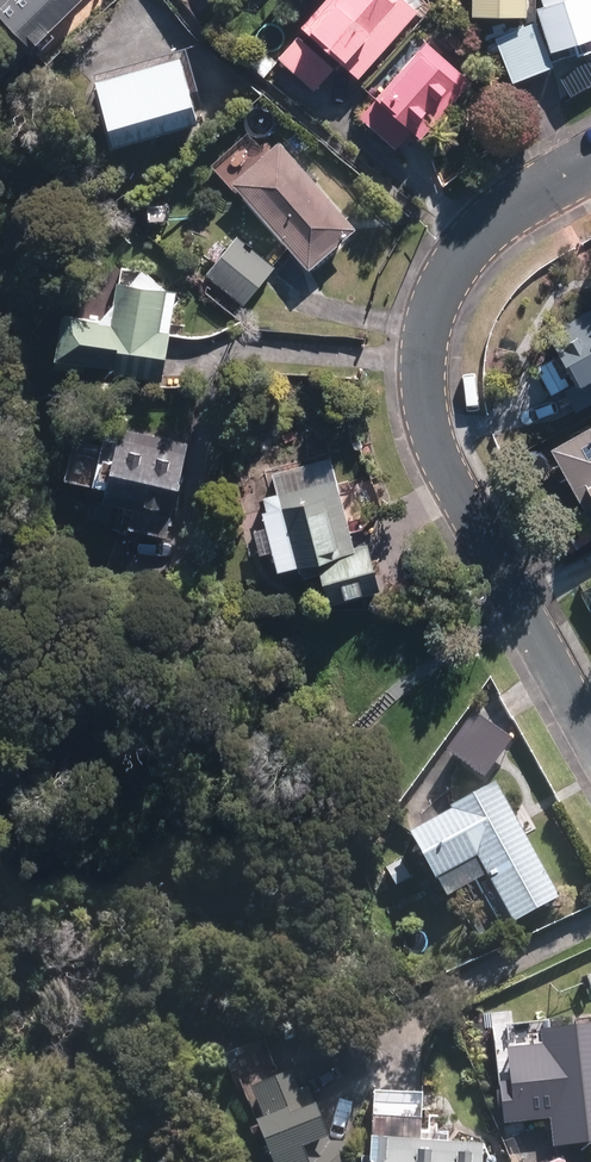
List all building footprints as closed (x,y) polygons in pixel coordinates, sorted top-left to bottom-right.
[(0,15),(33,50),(88,0),(16,0),(0,15)] [(405,0),(327,0),(304,25),(363,78),(421,14),(405,0)] [(476,14),(524,15),(524,0),(477,0),(476,14)] [(556,54),(590,42),(590,0),(548,0),(550,7),(541,11),(556,54)] [(539,25),(497,40),(511,80),(553,66),(539,25)] [(426,50),(379,103),(423,142),(470,90),(426,50)] [(182,57),(101,77),(117,143),(199,123),(182,57)] [(282,148),(239,186),(313,268),(355,230),(282,148)] [(272,268),(239,241),(211,276),(244,302),(272,268)] [(69,319),(61,360),(163,379),(178,295),(125,285),(117,328),(69,319)] [(546,347),(580,400),(590,393),(590,319),(546,347)] [(553,449),(590,515),(590,428),(553,449)] [(166,532),(186,446),(114,429),(101,481),(115,484),(111,499),(141,506),(137,525),(166,532)] [(338,479),(255,499),(274,574),(356,554),(338,479)] [(373,555),(323,568),(333,606),(382,594),(373,555)] [(500,786),(415,834),(439,876),(479,853),(516,919),(561,894),(500,786)] [(546,1030),(556,1143),(590,1140),(590,1026),(546,1030)] [(314,1146),(313,1142),(329,1136),(312,1087),(299,1092),(292,1073),(252,1087),(278,1161),(345,1161),(346,1147),(314,1146)] [(380,1139),(379,1161),(478,1161),(479,1146),(380,1139)]
